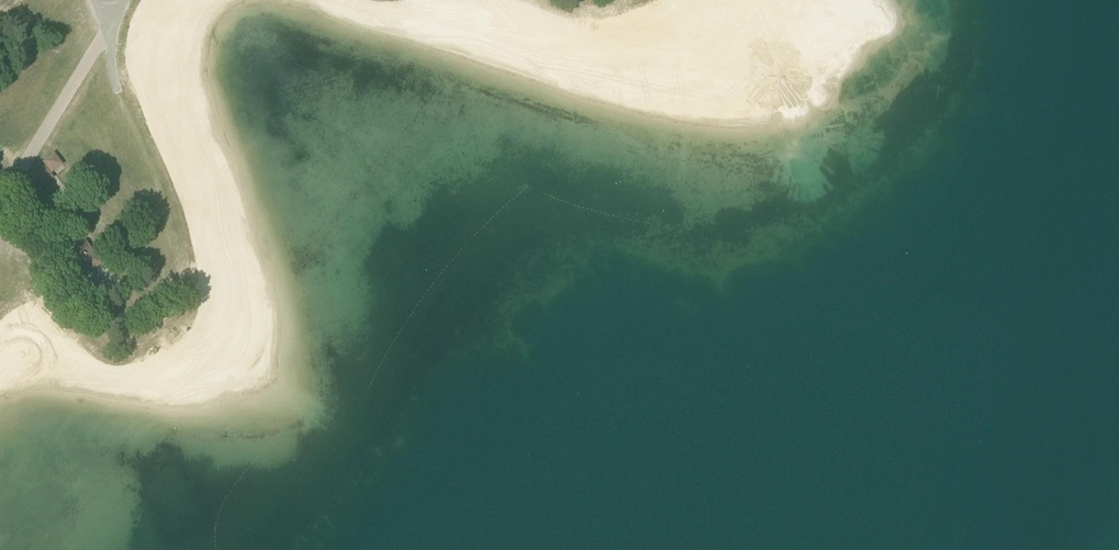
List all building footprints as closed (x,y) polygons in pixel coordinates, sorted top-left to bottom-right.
[(51,174),(63,165),(54,154),(43,163),(46,166),(34,176),(43,187),(54,178),(51,174)] [(69,254),(87,276),(103,263),(86,241),(69,254)]
